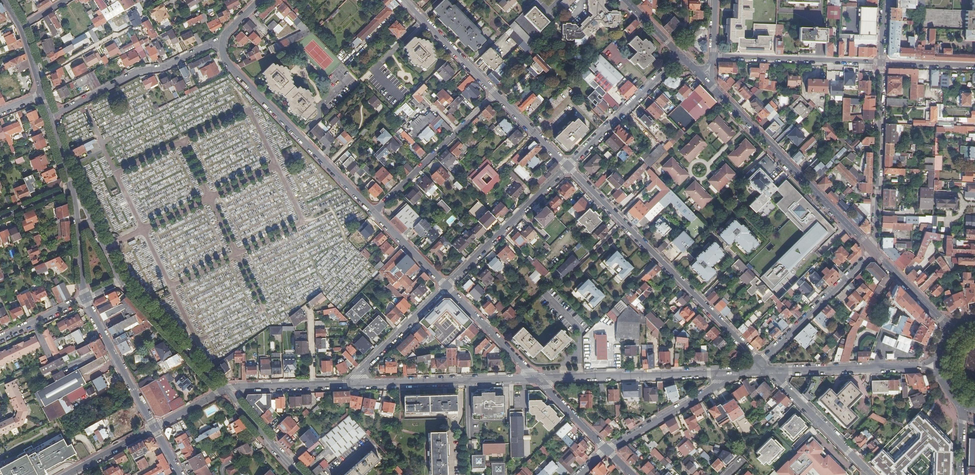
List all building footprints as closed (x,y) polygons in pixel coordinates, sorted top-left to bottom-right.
[(40,11),(52,4),(50,0),(34,0),(37,6),(40,11)] [(101,11),(106,8),(101,0),(94,0),(100,10),(101,11)] [(127,9),(129,8),(134,5),(132,1),(131,0),(118,0),(119,2),(124,11),(126,10),(127,9)] [(226,2),(230,10),(233,8),(234,11),(238,9),(237,6),(240,5),(237,0),(230,0),(226,2)] [(283,3),(281,0),(275,0),(262,13),(259,10),(254,15),(257,18),(259,16),(263,20),(276,7),(278,8),(283,3)] [(297,12),(295,10),(294,11),(292,9),(292,8),(286,0),(281,0),(283,3),(292,11),(295,15),(297,12)] [(383,2),(384,4),(375,13),(377,16),(392,2),(393,0),(385,0),(383,2)] [(434,9),(441,16),(439,18),(466,46),(468,44),(475,51),(485,40),(479,34),(480,33),(452,5),(451,6),(446,0),(444,0),(434,9)] [(503,0),(501,0),(496,5),(504,13),(510,7),(503,0)] [(605,8),(603,7),(603,0),(588,0),(588,12),(591,15),(580,25),(581,26),(579,29),(575,25),(561,25),(561,27),(559,27),(559,30),(561,30),(561,35),(565,35),(565,40),(574,40),(574,45),(582,45),(588,39),(587,38),(599,26),(598,25),(599,23),(603,27),(616,27),(616,22),(619,22),(619,12),(608,12),(607,10),(605,8)] [(561,3),(567,9),(575,0),(563,0),(561,3)] [(641,6),(643,8),(651,16),(651,9),(652,0),(647,0),(641,6)] [(699,2),(692,1),(692,0),(684,0),(684,10),(685,10),(690,10),(692,10),(693,10),(699,11),(699,2)] [(776,25),(753,25),(753,37),(751,39),(743,38),(743,30),(745,30),(745,27),(743,27),(744,20),(751,20),(751,13),(753,13),(753,8),(751,8),(751,0),(736,0),(736,1),(735,1),(734,12),(735,12),(735,19),(728,18),(727,25),(726,25),(726,37),(728,37),(728,43),(737,43),(737,50),(740,53),(750,54),(775,54),(776,25)] [(923,9),(924,9),(925,0),(897,0),(896,3),(896,8),(905,8),(923,9)] [(102,14),(107,21),(123,12),(124,11),(119,2),(102,12),(102,14)] [(131,11),(141,5),(139,2),(134,5),(129,8),(131,11)] [(377,16),(374,18),(356,36),(358,37),(352,43),(356,47),(379,25),(397,7),(392,2),(377,16)] [(287,16),(292,11),(283,3),(278,8),(277,9),(285,18),(287,16)] [(159,23),(167,18),(163,11),(165,9),(162,4),(149,12),(152,17),(154,16),(159,23)] [(834,6),(827,6),(827,19),(840,19),(840,6),(834,6)] [(541,30),(543,32),(548,28),(545,25),(549,22),(534,7),(524,16),(539,32),(541,30)] [(876,7),(867,7),(859,7),(859,30),(876,30),(876,7)] [(890,13),(889,20),(900,21),(901,15),(902,15),(902,16),(903,17),(908,17),(908,13),(905,13),(905,8),(896,8),(890,8),(890,13)] [(338,9),(325,22),(327,24),(340,11),(338,9)] [(702,19),(702,11),(699,11),(693,10),(693,19),(702,19)] [(218,15),(221,23),(230,18),(226,11),(218,15)] [(304,24),(295,15),(292,11),(287,16),(292,21),(302,31),(277,43),(282,48),(313,33),(304,24)] [(972,11),(967,11),(966,30),(974,31),(974,11),(972,11)] [(134,28),(142,23),(139,18),(140,17),(137,12),(132,15),(132,16),(129,18),(134,28)] [(53,13),(48,16),(59,34),(59,35),(61,34),(60,32),(62,30),(58,24),(59,23),(56,19),(53,13)] [(100,25),(107,21),(102,14),(101,14),(101,15),(96,18),(97,20),(93,22),(96,27),(97,27),(100,25)] [(194,18),(187,21),(189,26),(204,19),(201,14),(194,18)] [(661,26),(669,34),(680,23),(672,15),(661,26)] [(48,16),(44,18),(47,23),(54,37),(59,34),(48,16)] [(212,31),(222,26),(218,19),(208,24),(212,31)] [(152,40),(158,37),(159,36),(156,31),(155,32),(148,20),(143,23),(146,28),(143,29),(146,35),(149,36),(150,35),(152,40)] [(639,24),(635,20),(625,30),(629,34),(639,24)] [(890,58),(914,59),(914,51),(914,36),(912,36),(912,37),(910,37),(910,43),(908,43),(908,44),(910,45),(910,49),(904,48),(904,47),(903,47),(903,48),(900,48),(899,47),(900,25),(903,25),(903,21),(900,21),(889,20),(889,36),(888,56),(890,58)] [(254,31),(257,28),(256,26),(255,27),(249,21),(244,26),(250,32),(252,30),(254,31)] [(277,26),(278,25),(274,21),(267,27),(271,32),(274,29),(277,26)] [(404,35),(407,32),(396,21),(389,28),(397,37),(402,33),(404,35)] [(509,26),(510,28),(524,41),(529,46),(534,42),(514,22),(509,26)] [(320,27),(313,33),(315,35),(322,28),(320,27)] [(813,28),(799,28),(798,48),(816,48),(816,42),(826,42),(826,32),(826,29),(815,28),(815,27),(813,27),(813,28)] [(510,28),(505,33),(519,46),(524,41),(510,28)] [(172,44),(178,41),(172,29),(167,32),(172,44)] [(706,52),(707,30),(698,30),(698,29),(697,29),(697,30),(693,38),(689,36),(691,37),(694,39),(697,42),(699,44),(700,46),(702,50),(702,52),(706,52)] [(926,60),(934,60),(934,54),(934,43),(935,29),(929,29),(929,44),(931,44),(931,51),(924,51),(924,45),(925,45),(925,40),(924,40),(924,32),(925,32),(926,29),(922,29),(921,40),(921,59),(926,60)] [(966,30),(964,30),(964,41),(974,41),(974,39),(974,31),(966,30)] [(39,34),(41,41),(48,39),(46,31),(39,34)] [(192,43),(196,41),(194,35),(192,31),(181,36),(185,45),(192,42),(192,43)] [(8,45),(17,41),(14,33),(11,34),(10,32),(6,33),(7,36),(4,37),(8,45)] [(65,45),(69,42),(74,40),(70,32),(61,37),(65,45)] [(85,46),(93,41),(90,34),(88,32),(79,37),(85,46)] [(93,41),(94,43),(98,40),(94,32),(90,34),(93,41)] [(243,46),(249,39),(248,38),(247,37),(244,34),(242,32),(235,38),(238,41),(237,42),(239,44),(240,43),(243,46)] [(196,41),(199,45),(203,43),(198,33),(194,35),(196,41)] [(256,46),(259,43),(257,40),(259,38),(255,35),(254,37),(251,34),(248,38),(249,39),(256,46)] [(854,44),(854,34),(846,34),(839,34),(839,40),(850,40),(849,57),(853,57),(854,47),(854,44)] [(876,45),(876,35),(859,35),(854,34),(854,44),(865,44),(866,45),(876,45)] [(636,36),(629,44),(637,52),(629,60),(634,65),(637,63),(643,69),(654,58),(653,55),(650,55),(650,54),(655,49),(645,39),(642,42),(636,36)] [(698,52),(702,52),(702,50),(700,46),(699,44),(697,42),(694,39),(691,37),(689,36),(688,40),(691,42),(693,43),(695,45),(696,46),(697,49),(698,52)] [(414,37),(405,46),(407,49),(408,51),(409,52),(408,53),(409,56),(410,56),(409,58),(411,60),(412,62),(414,65),(417,65),(419,66),(421,66),(422,67),(425,67),(427,70),(436,61),(436,59),(434,58),(435,57),(434,54),(434,53),(434,50),(433,49),(434,48),(431,45),(431,43),(428,41),(426,40),(426,41),(425,41),(424,40),(422,40),(421,40),(420,39),(418,39),(417,40),(416,38),(414,37)] [(45,46),(48,55),(55,51),(51,38),(48,39),(41,41),(43,46),(45,46)] [(23,46),(20,39),(17,41),(8,45),(4,47),(6,51),(23,46)] [(62,48),(65,54),(73,49),(69,42),(65,45),(61,47),(62,48)] [(155,47),(159,54),(164,52),(162,47),(160,48),(157,42),(152,44),(154,47),(155,47)] [(116,54),(120,52),(119,50),(115,43),(106,48),(110,55),(115,52),(116,54)] [(123,55),(134,50),(136,48),(133,43),(119,50),(120,52),(123,55)] [(271,54),(282,48),(277,43),(268,47),(271,54)] [(876,55),(876,46),(869,46),(869,47),(866,47),(866,45),(865,44),(865,47),(859,47),(858,57),(866,58),(873,58),(876,55)] [(152,61),(156,59),(151,48),(150,46),(146,47),(152,61)] [(257,60),(261,58),(255,46),(252,50),(257,60)] [(57,58),(65,54),(62,48),(61,49),(62,50),(55,54),(57,58)] [(489,48),(480,57),(493,71),(494,70),(495,69),(502,62),(489,48)] [(240,68),(257,60),(252,50),(251,50),(245,49),(244,50),(246,54),(245,54),(247,58),(243,61),(243,62),(237,65),(240,68)] [(960,55),(960,51),(955,51),(955,49),(944,49),(943,54),(938,54),(934,54),(934,60),(952,61),(956,61),(974,61),(974,55),(960,55)] [(140,60),(136,54),(136,53),(134,50),(123,55),(120,56),(126,67),(131,64),(135,63),(137,62),(136,62),(140,60)] [(532,50),(528,54),(533,58),(532,59),(535,61),(531,65),(531,66),(538,74),(539,74),(543,70),(546,73),(548,70),(549,71),(551,69),(548,66),(532,50)] [(87,58),(91,66),(100,61),(98,58),(97,58),(94,54),(87,58)] [(591,64),(595,67),(611,82),(614,85),(622,76),(600,54),(591,64)] [(638,90),(600,54),(622,76),(614,85),(612,86),(611,87),(615,90),(621,85),(623,87),(618,91),(627,100),(638,90)] [(1,72),(15,65),(27,59),(25,55),(19,58),(19,57),(10,62),(4,65),(5,67),(0,69),(1,72)] [(190,68),(189,69),(189,71),(211,60),(209,56),(203,59),(192,64),(191,63),(188,64),(190,68)] [(18,73),(29,67),(27,59),(15,65),(18,73)] [(72,68),(75,74),(86,67),(83,61),(72,68)] [(456,72),(446,62),(437,71),(447,81),(456,72)] [(502,62),(495,69),(496,71),(500,67),(504,63),(502,62)] [(737,68),(738,63),(719,62),(718,72),(732,73),(732,68),(737,68)] [(213,75),(219,73),(217,69),(218,69),(217,67),(215,68),(213,63),(204,68),(209,77),(213,75)] [(266,74),(264,76),(265,78),(266,79),(265,80),(266,82),(267,82),(268,82),(270,85),(269,86),(268,87),(269,89),(270,89),(271,90),(271,92),(273,92),(274,91),(275,92),(275,93),(277,93),(278,92),(279,93),(279,94),(281,95),(281,94),(283,93),(285,95),(283,96),(284,97),(285,95),(287,98),(286,99),(285,100),(286,102),(287,102),(288,102),(287,103),(287,106),(289,105),(290,106),(292,108),(291,110),(290,110),(291,112),(292,112),(293,113),(293,115),(295,115),(296,114),(297,115),(297,116),(299,117),(300,116),(301,116),(301,117),(303,118),(305,116),(307,119),(316,110),(315,108),(314,108),(314,107),(315,106),(314,104),(313,104),(313,103),(310,101),(312,99),(312,97),(311,97),(310,96),(311,95),(311,93),(309,93),(308,91),(308,90),(306,90),(305,91),(304,90),(305,89),(302,88),(302,89),(300,90),(298,88),(297,89),(292,84),(293,83),(292,80),(291,81),(291,80),(292,79),(291,76),(290,77),(289,76),(287,74),(288,73),(289,72),(289,70),(287,70),(286,68),(286,67),(284,67),(283,68),(282,67),(282,66),(280,66),(279,67),(276,64),(275,66),(272,63),(262,73),(264,72),(266,74)] [(765,64),(760,64),(759,69),(759,75),(764,75),(765,75),(765,69),(768,69),(768,64),(765,64)] [(588,66),(581,73),(579,74),(601,97),(602,97),(603,96),(604,94),(611,87),(612,86),(609,84),(611,82),(595,67),(592,69),(590,67),(588,66)] [(51,74),(57,91),(63,87),(62,84),(60,84),(59,80),(60,80),(60,78),(61,78),(61,76),(64,75),(62,67),(56,70),(51,74)] [(182,68),(179,70),(186,84),(190,82),(187,75),(190,73),(188,70),(187,71),(185,67),(182,68)] [(759,75),(759,69),(750,68),(750,77),(759,77),(759,75)] [(917,79),(918,69),(888,68),(888,72),(888,74),(911,74),(911,79),(917,79)] [(935,70),(931,70),(931,83),(931,89),(940,89),(940,86),(935,85),(935,82),(937,82),(937,81),(938,81),(938,70),(935,70)] [(91,91),(101,86),(93,71),(92,72),(75,81),(80,88),(87,84),(91,91)] [(493,71),(488,76),(492,80),(496,85),(499,82),(507,75),(505,73),(500,77),(493,71)] [(733,78),(727,83),(726,84),(730,88),(733,86),(739,80),(740,80),(734,77),(735,75),(734,74),(733,76),(732,77),(733,78)] [(670,75),(663,82),(667,86),(676,89),(678,86),(681,78),(678,78),(675,77),(672,76),(670,75)] [(801,85),(801,75),(797,75),(797,77),(793,77),(793,76),(788,75),(787,86),(797,86),(797,84),(801,85)] [(154,76),(142,82),(146,89),(150,87),(158,84),(154,76)] [(173,85),(169,76),(159,81),(163,89),(173,85)] [(474,80),(470,76),(456,89),(461,94),(474,80)] [(901,77),(888,76),(887,94),(906,95),(906,90),(901,90),(901,78),(901,77)] [(177,78),(172,80),(178,91),(186,87),(182,80),(179,82),(177,78)] [(727,83),(718,78),(718,82),(719,85),(723,89),(726,92),(730,88),(726,84),(727,83)] [(940,78),(940,86),(940,89),(943,89),(948,90),(948,78),(940,78)] [(759,79),(758,89),(764,90),(777,92),(777,82),(772,82),(772,87),(768,86),(768,80),(767,80),(764,79),(759,79)] [(479,87),(480,86),(474,80),(461,94),(458,96),(461,99),(466,94),(466,95),(468,93),(469,93),(477,85),(479,87)] [(747,100),(752,95),(739,80),(733,86),(747,100)] [(826,93),(827,80),(808,80),(807,93),(811,93),(812,92),(818,92),(818,93),(819,93),(819,92),(822,92),(823,93),(826,93)] [(843,96),(844,81),(838,81),(838,85),(837,86),(831,86),(831,96),(843,96)] [(423,84),(412,96),(414,98),(412,101),(421,110),(426,108),(421,102),(419,103),(423,99),(419,95),(427,88),(423,84)] [(685,99),(685,98),(692,92),(684,85),(678,91),(679,92),(685,99)] [(63,87),(57,91),(61,98),(64,96),(65,97),(70,94),(66,86),(63,87)] [(859,86),(859,90),(861,91),(861,89),(865,89),(865,99),(874,99),(875,93),(870,93),(870,86),(859,86)] [(446,92),(443,89),(436,95),(437,96),(439,99),(437,100),(441,104),(445,100),(449,104),(453,100),(449,96),(446,92)] [(703,116),(716,102),(708,94),(703,89),(698,94),(694,90),(692,92),(685,98),(703,116)] [(764,90),(758,89),(752,95),(747,100),(750,103),(755,98),(764,90)] [(666,90),(663,93),(668,99),(672,96),(666,90)] [(966,90),(960,90),(959,106),(971,107),(971,91),(966,90)] [(676,95),(682,102),(685,99),(679,92),(676,95)] [(442,112),(446,109),(441,104),(437,100),(439,99),(437,96),(436,95),(434,93),(431,95),(436,101),(434,103),(442,112)] [(542,102),(536,96),(533,93),(524,102),(518,107),(522,111),(530,103),(531,104),(531,107),(533,108),(534,109),(542,102)] [(668,99),(663,93),(655,101),(662,107),(664,109),(671,102),(668,99)] [(602,97),(601,97),(613,109),(616,106),(604,94),(603,96),(604,97),(603,98),(602,97)] [(381,102),(375,95),(369,101),(376,108),(381,102)] [(446,109),(451,114),(456,108),(455,107),(462,100),(461,99),(458,96),(446,109)] [(810,106),(808,109),(801,102),(804,99),(801,96),(795,101),(790,106),(800,116),(801,116),(804,119),(814,109),(810,106)] [(520,98),(515,104),(518,107),(524,102),(520,98)] [(697,122),(703,116),(685,98),(685,99),(682,102),(679,104),(697,122)] [(763,106),(755,98),(750,103),(753,107),(752,108),(758,114),(767,105),(765,103),(763,106)] [(850,98),(845,98),(843,98),(843,121),(852,121),(863,120),(874,119),(874,109),(874,99),(865,99),(864,99),(864,103),(862,103),(862,105),(864,105),(863,115),(849,116),(850,103),(850,98)] [(906,99),(887,98),(887,106),(906,107),(906,99)] [(464,102),(473,111),(478,106),(473,101),(470,104),(466,100),(464,102)] [(602,101),(594,109),(600,116),(605,111),(606,113),(610,109),(602,101)] [(767,105),(758,114),(762,118),(765,116),(766,117),(770,121),(777,113),(776,112),(774,110),(776,108),(777,107),(771,101),(767,105)] [(394,112),(396,115),(402,110),(408,117),(413,112),(405,102),(394,112)] [(663,112),(654,102),(647,109),(656,119),(663,112)] [(495,113),(489,106),(482,113),(488,119),(495,113)] [(936,122),(936,117),(936,108),(931,108),(930,121),(923,121),(923,120),(913,120),(913,125),(930,126),(936,126),(936,122)] [(28,117),(30,122),(38,118),(36,112),(37,112),(36,110),(33,112),(32,110),(31,110),(27,111),(26,113),(27,115),(27,116),(27,117),(28,117)] [(416,119),(404,131),(413,140),(417,136),(428,126),(436,118),(431,113),(426,117),(421,115),(416,119)] [(777,113),(770,121),(773,123),(774,122),(780,116),(777,113)] [(447,117),(453,123),(456,119),(451,114),(447,117)] [(435,133),(436,134),(438,132),(436,130),(433,127),(442,118),(438,115),(436,118),(428,126),(435,133)] [(644,119),(641,121),(650,130),(654,126),(652,124),(655,122),(649,116),(645,119),(644,119)] [(38,127),(44,125),(43,122),(41,117),(38,118),(30,122),(34,130),(38,129),(38,127)] [(709,126),(726,143),(735,134),(718,117),(709,126)] [(444,121),(442,118),(433,127),(436,130),(442,124),(444,121)] [(477,118),(472,122),(478,129),(480,127),(476,123),(479,120),(477,118)] [(509,137),(516,130),(513,126),(508,121),(505,118),(498,125),(501,128),(509,137)] [(572,122),(555,138),(567,150),(585,133),(583,131),(586,128),(577,119),(573,123),(572,122)] [(863,120),(852,121),(853,134),(864,133),(863,120)] [(320,121),(311,131),(320,140),(327,133),(329,130),(320,121)] [(442,124),(450,133),(453,130),(444,121),(442,124)] [(20,126),(18,122),(2,129),(4,133),(20,126)] [(472,122),(469,126),(476,133),(480,130),(478,129),(472,122)] [(769,136),(771,138),(777,132),(776,132),(780,128),(774,122),(773,123),(765,131),(769,136)] [(840,136),(827,122),(822,127),(826,132),(826,136),(831,137),(835,141),(836,140),(840,136)] [(789,134),(787,136),(797,146),(806,137),(799,131),(803,127),(800,123),(795,128),(789,134)] [(898,125),(886,124),(886,133),(885,143),(894,144),(897,144),(898,133),(896,133),(896,132),(896,129),(898,129),(898,125)] [(974,129),(974,127),(953,126),(953,124),(943,124),(943,128),(936,127),(935,130),(935,133),(938,133),(966,134),(974,134),(974,129)] [(484,134),(486,137),(496,127),(493,125),(484,134)] [(791,125),(785,130),(789,134),(795,128),(791,125)] [(9,146),(12,145),(13,144),(9,135),(22,130),(20,126),(4,133),(6,137),(7,141),(9,146)] [(428,126),(417,136),(421,140),(423,138),(427,141),(435,133),(428,126)] [(624,143),(626,145),(628,142),(631,145),(632,145),(635,142),(634,142),(628,135),(627,135),(624,132),(618,126),(613,132),(614,133),(624,143)] [(399,130),(401,128),(399,127),(392,133),(394,135),(399,130)] [(366,128),(360,134),(363,136),(369,131),(366,128)] [(378,145),(381,148),(383,145),(392,137),(383,128),(380,131),(382,133),(377,138),(381,142),(378,145)] [(673,139),(676,142),(685,133),(681,129),(675,135),(676,136),(673,139)] [(509,137),(508,138),(514,145),(522,136),(516,130),(509,137)] [(345,131),(338,137),(345,144),(351,138),(345,131)] [(404,131),(402,133),(403,134),(403,138),(406,137),(414,146),(412,148),(421,157),(425,152),(413,140),(404,131)] [(467,146),(472,151),(486,137),(484,134),(481,131),(479,133),(478,133),(475,136),(475,137),(472,140),(472,141),(470,143),(468,141),(465,144),(467,146)] [(661,145),(667,151),(676,142),(673,139),(666,132),(664,134),(668,138),(667,139),(669,141),(668,142),(666,140),(663,143),(661,145)] [(327,133),(320,140),(327,147),(328,147),(335,140),(327,133)] [(615,152),(624,143),(614,133),(606,142),(615,152)] [(35,143),(43,140),(41,134),(32,138),(35,143)] [(402,143),(394,135),(392,137),(383,145),(388,150),(391,147),(393,150),(395,149),(397,149),(398,148),(400,146),(401,144),(402,143)] [(680,152),(689,162),(706,145),(697,135),(680,152)] [(852,148),(850,146),(840,136),(836,140),(837,141),(839,139),(850,149),(852,148)] [(791,158),(796,163),(800,158),(803,161),(805,158),(803,156),(806,152),(805,151),(810,146),(816,140),(812,137),(797,152),(791,158)] [(853,149),(860,142),(857,139),(850,146),(852,148),(853,149)] [(46,145),(43,140),(35,143),(37,149),(46,145)] [(74,149),(70,151),(72,158),(73,158),(93,148),(92,144),(95,143),(94,140),(89,143),(89,142),(74,149)] [(729,157),(738,166),(755,150),(746,140),(739,147),(738,147),(736,149),(736,150),(729,157)] [(525,153),(521,157),(522,159),(537,144),(534,141),(528,147),(528,149),(527,150),(526,150),(524,151),(525,153)] [(459,142),(450,150),(457,157),(461,153),(459,150),(463,146),(459,142)] [(885,150),(885,156),(893,156),(894,151),(894,149),(894,144),(885,143),(885,150)] [(522,159),(519,163),(522,167),(527,162),(529,164),(528,166),(531,167),(533,169),(540,161),(534,155),(541,148),(537,144),(522,159)] [(373,155),(384,166),(387,163),(381,157),(383,155),(384,154),(388,150),(383,145),(381,148),(376,153),(373,155)] [(624,158),(626,160),(633,152),(626,145),(620,151),(622,153),(624,151),(627,154),(625,157),(624,158)] [(644,163),(649,168),(667,151),(661,145),(643,162),(644,163)] [(459,160),(461,161),(472,151),(467,146),(464,149),(466,151),(465,153),(466,154),(459,160)] [(960,146),(960,154),(964,154),(964,158),(974,159),(974,147),(960,146)] [(788,154),(791,158),(797,152),(793,149),(788,154)] [(438,155),(436,158),(443,165),(449,159),(453,156),(447,150),(439,157),(438,155)] [(610,161),(614,157),(608,151),(604,155),(610,161)] [(853,162),(857,156),(851,152),(846,157),(853,162)] [(356,172),(360,168),(357,165),(353,162),(355,159),(351,156),(349,157),(345,153),(338,159),(343,164),(347,167),(347,168),(354,174),(356,172)] [(872,169),(873,153),(866,153),(866,163),(865,163),(864,175),(858,175),(858,173),(852,167),(849,171),(850,172),(857,180),(857,183),(859,183),(871,183),(872,169)] [(39,172),(47,168),(45,165),(48,163),(44,154),(30,161),(34,170),(37,168),(39,172)] [(512,160),(517,165),(519,163),(522,159),(521,157),(518,154),(512,160)] [(590,164),(586,168),(592,174),(600,166),(597,163),(601,159),(596,155),(589,162),(590,164)] [(922,170),(929,170),(934,171),(934,158),(933,158),(924,157),(924,162),(930,162),(930,165),(922,164),(922,170)] [(679,184),(688,175),(682,168),(681,167),(680,166),(679,165),(672,158),(662,168),(679,184)] [(469,177),(486,195),(490,191),(501,180),(502,179),(489,166),(492,164),(487,159),(483,162),(477,168),(472,173),(469,177)] [(804,171),(806,173),(808,170),(809,169),(810,170),(812,168),(821,176),(828,169),(817,159),(804,171)] [(850,172),(849,171),(840,162),(836,167),(845,176),(850,172)] [(404,167),(410,172),(413,169),(407,163),(404,166),(404,167)] [(544,177),(547,179),(551,175),(559,167),(555,163),(551,167),(550,166),(548,169),(548,170),(550,171),(544,177)] [(653,181),(657,177),(649,168),(644,163),(624,183),(623,184),(627,187),(628,186),(628,187),(645,170),(652,177),(650,178),(652,180),(650,182),(651,183),(653,181)] [(513,169),(526,181),(531,176),(518,164),(513,169)] [(709,181),(718,191),(735,174),(726,165),(719,172),(718,172),(716,173),(716,174),(709,181)] [(360,168),(356,172),(361,177),(366,172),(361,167),(360,168)] [(401,170),(407,175),(410,172),(404,167),(401,170)] [(441,167),(432,176),(440,185),(449,176),(441,167)] [(54,170),(53,169),(42,174),(44,179),(45,178),(46,183),(48,183),(52,181),(52,180),(57,178),(57,177),(56,174),(55,174),(55,173),(56,172),(55,169),(54,170)] [(386,170),(378,178),(385,184),(392,177),(386,170)] [(510,190),(517,197),(528,187),(525,184),(520,180),(511,170),(508,173),(515,181),(517,183),(510,190)] [(760,192),(771,182),(772,182),(759,170),(749,180),(760,192)] [(974,172),(960,171),(960,176),(957,176),(957,181),(964,181),(964,177),(972,177),(974,177),(974,172)] [(623,184),(624,183),(613,172),(607,178),(617,189),(623,184)] [(854,186),(857,183),(857,180),(850,172),(845,176),(854,186)] [(536,183),(539,187),(547,179),(544,177),(541,173),(536,178),(539,180),(536,183)] [(435,184),(426,176),(418,184),(426,193),(435,184)] [(597,188),(607,178),(604,176),(594,185),(597,188)] [(645,216),(670,190),(657,177),(653,181),(651,183),(647,186),(650,190),(656,184),(662,191),(649,204),(648,203),(645,206),(640,200),(624,215),(627,218),(631,222),(636,218),(640,221),(645,216)] [(822,189),(824,191),(832,183),(826,177),(818,185),(822,189)] [(61,180),(61,178),(42,186),(44,192),(46,191),(59,186),(61,180)] [(375,197),(383,190),(373,179),(365,187),(375,197)] [(578,186),(571,179),(570,180),(576,187),(578,186)] [(801,198),(803,197),(786,180),(777,189),(771,182),(760,192),(762,194),(749,206),(756,213),(770,199),(769,197),(776,190),(783,197),(776,204),(779,208),(805,234),(759,280),(770,292),(775,287),(790,273),(791,274),(792,274),(793,274),(794,274),(795,273),(795,271),(794,270),(792,268),(794,266),(796,268),(798,265),(816,247),(817,247),(835,231),(834,229),(831,232),(829,229),(831,226),(810,205),(807,195),(804,198),(802,199),(801,198)] [(457,181),(453,185),(459,191),(463,188),(457,181)] [(562,190),(559,193),(565,200),(575,190),(568,182),(561,189),(562,190)] [(702,208),(711,198),(705,191),(704,190),(703,189),(702,189),(695,182),(685,191),(702,208)] [(26,185),(30,194),(34,192),(31,183),(26,185)] [(871,193),(871,183),(859,183),(859,192),(871,193)] [(27,199),(31,198),(30,194),(26,185),(25,184),(14,189),(16,194),(17,194),(19,198),(26,195),(27,199)] [(435,184),(426,193),(429,196),(438,188),(435,184)] [(423,195),(415,187),(404,197),(412,205),(423,195)] [(848,192),(851,189),(849,187),(842,194),(838,189),(834,194),(831,191),(828,195),(831,199),(836,204),(844,196),(848,192)] [(933,199),(933,190),(933,188),(928,188),(921,188),(920,208),(926,208),(933,209),(933,202),(936,202),(936,207),(954,208),(954,210),(958,210),(959,208),(956,207),(956,202),(959,200),(959,198),(954,198),(954,200),(933,199)] [(883,193),(883,207),(894,207),(895,190),(883,189),(883,193)] [(514,201),(517,197),(510,190),(506,193),(514,201)] [(626,197),(619,190),(613,196),(619,203),(626,197)] [(670,201),(691,222),(697,217),(670,190),(645,216),(649,220),(650,221),(670,201)] [(631,193),(620,203),(623,207),(634,196),(631,193)] [(546,206),(546,207),(553,214),(557,210),(555,208),(562,202),(561,201),(562,200),(557,195),(546,206)] [(841,209),(844,212),(848,207),(842,201),(844,199),(845,197),(844,196),(836,204),(841,209)] [(580,216),(589,208),(590,207),(581,198),(572,207),(580,216)] [(442,200),(437,204),(440,207),(441,206),(448,213),(452,210),(442,200)] [(488,211),(479,201),(469,212),(478,221),(488,211)] [(496,219),(497,220),(501,216),(502,216),(508,210),(501,203),(491,213),(496,219)] [(68,211),(67,204),(62,206),(61,204),(56,206),(58,220),(60,219),(68,216),(68,211)] [(407,204),(391,221),(394,225),(405,235),(412,228),(422,219),(407,204)] [(553,214),(546,207),(545,208),(534,218),(543,227),(555,216),(553,214)] [(585,228),(589,233),(601,221),(597,217),(599,215),(594,211),(593,212),(589,208),(580,216),(577,220),(581,225),(582,224),(586,227),(585,228)] [(933,211),(933,209),(926,208),(926,218),(904,217),(903,223),(912,224),(921,224),(928,224),(930,224),(932,224),(932,216),(933,211)] [(38,221),(34,210),(24,215),(26,220),(22,222),(26,231),(36,227),(34,223),(38,221)] [(488,211),(478,221),(480,223),(485,229),(496,219),(491,213),(488,211)] [(449,224),(456,218),(453,215),(446,221),(449,224)] [(635,226),(639,230),(649,220),(645,216),(640,221),(635,226)] [(661,216),(659,219),(654,224),(655,224),(655,226),(657,228),(656,229),(663,236),(671,229),(663,221),(665,220),(663,218),(661,216)] [(966,216),(966,227),(974,227),(974,217),(966,216)] [(423,218),(422,219),(412,228),(422,238),(425,235),(429,231),(433,228),(423,218)] [(718,236),(728,246),(734,240),(747,254),(753,248),(754,250),(759,244),(749,233),(750,233),(742,224),(741,225),(735,219),(718,236)] [(870,233),(870,223),(866,219),(861,225),(860,224),(858,226),(866,234),(870,233)] [(70,228),(69,221),(61,222),(63,236),(60,237),(60,236),(56,237),(57,240),(64,237),(70,235),(70,228)] [(485,229),(480,223),(471,232),(476,237),(477,239),(483,233),(483,234),(487,231),(485,229)] [(882,227),(882,231),(892,232),(892,229),(896,229),(912,230),(912,224),(903,223),(882,223),(882,227)] [(609,228),(605,224),(604,226),(603,225),(595,233),(601,240),(606,235),(605,234),(608,231),(607,230),(609,228)] [(925,232),(927,226),(928,224),(921,224),(920,230),(925,232)] [(22,238),(16,226),(8,230),(10,234),(13,241),(22,238)] [(527,241),(529,243),(535,237),(534,236),(537,234),(529,226),(526,229),(524,232),(523,231),(520,234),(527,241)] [(7,228),(2,230),(3,231),(0,233),(0,236),(5,247),(7,246),(7,245),(7,244),(8,243),(7,240),(8,239),(8,237),(6,238),(5,236),(10,234),(8,230),(7,228)] [(377,232),(373,228),(369,232),(360,241),(363,244),(372,234),(373,235),(377,232)] [(440,235),(433,228),(429,231),(425,235),(427,238),(432,243),(440,235)] [(357,238),(360,241),(369,232),(366,229),(357,238)] [(966,230),(966,239),(974,239),(974,230),(966,230)] [(470,243),(476,237),(471,232),(470,231),(464,237),(470,243)] [(693,242),(682,231),(672,242),(683,252),(693,242)] [(387,238),(381,232),(373,240),(379,246),(387,238)] [(520,234),(518,232),(511,239),(519,246),(522,243),(523,244),(527,241),(520,234)] [(952,245),(952,236),(943,235),(925,232),(922,241),(916,257),(915,257),(907,265),(910,267),(916,261),(919,263),(921,260),(922,260),(923,257),(930,239),(939,240),(939,238),(941,238),(946,237),(946,255),(938,253),(929,261),(931,264),(935,260),(939,256),(951,256),(951,249),(952,245)] [(844,242),(849,237),(846,234),(841,239),(844,242)] [(452,245),(444,237),(430,250),(433,253),(434,252),(440,258),(444,255),(441,251),(448,245),(450,247),(452,245)] [(469,244),(462,237),(453,246),(460,253),(469,244)] [(657,249),(661,252),(671,242),(666,237),(663,241),(664,242),(657,249)] [(882,238),(882,248),(891,248),(910,249),(911,248),(911,242),(895,242),(895,238),(892,238),(882,238)] [(395,250),(386,241),(380,247),(389,256),(395,250)] [(707,282),(717,272),(711,267),(724,254),(722,252),(724,250),(715,241),(704,252),(703,251),(695,259),(695,260),(690,266),(707,282)] [(856,244),(855,243),(850,248),(853,252),(850,255),(841,246),(834,254),(837,257),(833,261),(835,263),(834,264),(835,265),(836,264),(838,266),(841,263),(840,262),(841,261),(843,263),(847,259),(852,264),(861,255),(861,249),(856,244)] [(36,244),(26,248),(33,264),(42,260),(41,259),(40,260),(39,261),(38,261),(36,257),(34,256),(34,255),(35,254),(37,254),(40,253),(40,252),(38,246),(36,244)] [(497,255),(503,261),(506,265),(508,263),(505,259),(507,257),(510,259),(512,260),(515,257),(515,255),(506,246),(497,255)] [(896,264),(902,270),(907,265),(915,257),(913,254),(908,252),(904,252),(901,255),(900,254),(899,255),(891,248),(882,248),(881,250),(886,254),(896,264)] [(362,251),(360,253),(367,260),(371,256),(364,249),(363,250),(362,251)] [(416,270),(417,271),(420,268),(409,257),(401,249),(385,265),(379,271),(380,273),(385,278),(390,283),(396,290),(402,284),(407,289),(401,295),(403,296),(404,298),(408,294),(424,279),(425,280),(427,282),(430,279),(424,272),(413,283),(404,274),(406,272),(410,276),(416,270)] [(616,273),(627,261),(627,262),(624,259),(622,257),(622,258),(619,255),(620,254),(619,253),(617,251),(612,255),(605,262),(610,267),(616,273)] [(497,255),(496,254),(494,256),(495,257),(488,264),(494,270),(495,269),(503,261),(497,255)] [(608,269),(610,267),(605,262),(612,255),(611,254),(602,263),(608,269)] [(572,255),(557,270),(563,277),(568,272),(569,272),(575,267),(579,262),(572,255)] [(949,271),(939,256),(935,260),(939,266),(945,273),(946,272),(947,273),(949,271)] [(67,267),(58,257),(45,263),(48,268),(56,265),(61,271),(67,267)] [(529,257),(526,260),(528,262),(531,265),(534,262),(529,257)] [(534,262),(531,265),(539,273),(542,276),(544,278),(549,272),(537,259),(534,262)] [(42,260),(33,264),(34,267),(38,274),(48,270),(48,268),(45,263),(43,260),(42,260)] [(741,276),(744,273),(748,269),(739,260),(735,264),(742,272),(740,274),(741,276)] [(381,261),(375,267),(379,271),(385,265),(381,261)] [(630,264),(627,261),(616,273),(617,274),(619,276),(630,264)] [(879,283),(885,273),(880,268),(874,263),(870,263),(865,268),(870,273),(868,275),(870,277),(869,278),(870,279),(873,276),(879,283)] [(633,267),(630,264),(619,276),(622,279),(630,271),(633,267)] [(660,269),(656,265),(642,279),(644,281),(647,281),(660,269)] [(840,275),(842,273),(838,268),(834,266),(832,268),(840,275)] [(946,276),(945,273),(939,266),(928,278),(921,285),(919,287),(920,288),(922,290),(928,284),(937,275),(940,278),(944,277),(946,276)] [(834,281),(840,275),(832,268),(829,271),(826,268),(821,272),(825,275),(821,278),(829,286),(834,281)] [(482,281),(481,282),(486,287),(494,278),(490,274),(491,273),(486,269),(478,277),(482,281)] [(750,283),(756,277),(748,269),(744,273),(750,280),(749,281),(750,283)] [(907,275),(913,281),(915,280),(922,273),(923,272),(920,269),(918,271),(918,272),(917,271),(916,272),(913,270),(907,275)] [(622,279),(619,276),(618,276),(623,281),(631,273),(630,271),(622,279)] [(496,272),(494,274),(501,281),(504,278),(500,273),(499,274),(496,272)] [(814,286),(818,282),(808,272),(803,276),(814,286)] [(385,278),(380,273),(377,276),(382,281),(385,278)] [(542,276),(539,273),(532,280),(535,283),(542,276)] [(889,280),(890,278),(885,273),(879,283),(877,286),(874,292),(878,295),(888,279),(889,280)] [(919,282),(921,285),(928,278),(922,273),(915,280),(918,284),(919,282)] [(970,283),(973,283),(973,275),(970,275),(970,273),(965,273),(962,273),(962,277),(963,277),(962,283),(964,283),(970,283)] [(873,292),(874,292),(877,286),(873,282),(871,285),(858,275),(855,278),(862,283),(868,288),(870,290),(873,292)] [(771,297),(773,295),(770,292),(759,280),(756,277),(750,283),(752,286),(747,291),(752,296),(756,292),(762,298),(762,300),(765,303),(771,297)] [(56,286),(64,302),(71,298),(63,283),(60,285),(56,278),(53,279),(56,286)] [(819,296),(829,286),(821,278),(818,282),(822,286),(815,292),(819,296)] [(588,279),(583,283),(577,290),(582,295),(589,302),(594,307),(600,300),(605,296),(599,289),(598,290),(596,287),(594,285),(593,286),(591,284),(592,282),(590,281),(588,279)] [(593,279),(590,281),(592,282),(591,284),(593,286),(594,285),(596,287),(599,285),(593,279)] [(469,293),(476,286),(469,280),(463,287),(469,293)] [(577,290),(583,283),(582,282),(573,291),(579,297),(582,295),(577,290)] [(893,299),(898,286),(896,284),(893,282),(888,292),(886,295),(886,296),(889,299),(888,301),(890,304),(892,301),(893,299)] [(396,290),(390,283),(387,287),(392,292),(398,298),(399,296),(401,298),(403,296),(401,295),(396,290)] [(676,286),(673,283),(668,288),(671,291),(676,286)] [(864,292),(868,288),(862,283),(856,290),(859,294),(862,290),(864,292)] [(973,283),(970,283),(969,289),(964,288),(964,283),(962,283),(960,283),(963,291),(967,303),(974,302),(974,283),(973,283)] [(427,290),(421,284),(413,292),(419,298),(427,290)] [(485,292),(477,284),(476,286),(469,293),(476,300),(485,292)] [(631,303),(632,303),(635,300),(637,298),(638,297),(649,286),(647,284),(644,284),(637,291),(637,292),(634,294),(630,290),(624,296),(631,303)] [(933,284),(927,289),(933,294),(934,293),(937,295),(942,290),(937,284),(935,286),(933,284)] [(808,307),(815,300),(810,294),(807,297),(794,285),(790,289),(796,295),(808,307)] [(52,288),(59,304),(64,302),(56,286),(52,288)] [(649,286),(638,297),(641,301),(653,290),(649,286)] [(883,323),(881,327),(903,336),(911,339),(913,339),(924,345),(926,340),(928,336),(930,331),(933,328),(932,321),(930,320),(921,310),(917,306),(907,296),(898,286),(893,299),(894,300),(894,301),(901,308),(900,309),(903,311),(904,310),(904,311),(905,310),(911,316),(910,319),(903,316),(898,329),(887,325),(893,309),(890,308),(894,303),(892,301),(890,304),(883,323)] [(32,296),(36,304),(41,301),(40,299),(48,296),(44,287),(31,293),(32,296)] [(796,295),(790,289),(787,292),(792,298),(796,295)] [(121,302),(126,297),(124,294),(121,291),(116,290),(105,296),(106,298),(108,297),(112,304),(109,306),(104,296),(95,301),(94,304),(100,314),(114,308),(113,306),(121,302)] [(862,299),(867,304),(872,296),(873,292),(870,290),(863,298),(862,299)] [(18,296),(23,305),(25,304),(28,309),(36,305),(31,296),(32,296),(31,293),(30,291),(21,295),(21,294),(18,296)] [(851,310),(862,299),(854,291),(848,298),(850,300),(846,304),(851,310)] [(962,305),(967,303),(963,291),(957,293),(956,293),(953,294),(953,295),(951,296),(956,308),(962,305)] [(707,299),(712,304),(719,297),(714,292),(707,299)] [(324,296),(321,293),(308,303),(311,308),(313,307),(312,305),(319,300),(323,297),(324,298),(325,297),(324,296)] [(686,295),(684,294),(678,300),(683,306),(690,299),(686,295)] [(624,296),(621,300),(628,307),(631,303),(624,296)] [(858,317),(863,319),(869,321),(870,318),(871,317),(869,315),(867,318),(865,317),(868,312),(869,313),(872,308),(871,308),(873,304),(875,305),(878,299),(872,296),(867,304),(858,317)] [(956,308),(951,296),(943,299),(943,298),(941,298),(948,312),(949,312),(952,310),(956,308)] [(138,324),(147,319),(126,297),(121,302),(122,303),(114,308),(100,314),(103,320),(107,318),(107,317),(121,311),(125,320),(112,326),(110,323),(106,325),(113,338),(138,324)] [(415,302),(411,297),(407,301),(412,305),(415,302)] [(372,340),(388,325),(379,315),(373,320),(366,313),(371,308),(362,298),(346,314),(356,324),(361,319),(368,326),(363,331),(372,340)] [(403,298),(396,305),(404,313),(411,306),(403,298)] [(432,334),(434,336),(436,334),(429,327),(446,310),(466,329),(471,324),(473,322),(450,298),(443,298),(432,310),(420,322),(424,326),(432,334)] [(782,303),(779,300),(777,298),(774,301),(781,308),(775,314),(777,317),(778,315),(786,308),(782,303)] [(594,307),(589,302),(586,304),(593,311),(602,302),(600,300),(594,307)] [(621,300),(605,314),(613,322),(617,318),(632,303),(631,303),(628,307),(621,300)] [(653,309),(657,305),(653,300),(648,305),(653,309)] [(720,312),(727,305),(722,300),(714,307),(720,312)] [(797,318),(801,314),(797,310),(799,308),(796,305),(793,307),(787,301),(787,302),(785,300),(782,303),(786,308),(787,309),(792,314),(797,318)] [(505,307),(502,303),(496,309),(489,301),(482,307),(486,311),(487,310),(488,310),(487,311),(490,314),(496,309),(499,313),(505,307)] [(632,303),(617,318),(617,338),(634,339),(639,340),(639,324),(639,310),(638,310),(634,306),(632,303)] [(13,319),(15,318),(19,316),(23,314),(23,313),(20,307),(19,304),(15,306),(16,308),(10,311),(13,319)] [(403,314),(394,305),(391,308),(393,310),(386,316),(393,324),(403,314)] [(720,312),(725,317),(731,311),(727,305),(720,312)] [(835,312),(828,305),(826,307),(821,312),(828,319),(830,318),(832,315),(835,312)] [(9,321),(3,307),(0,309),(0,320),(2,324),(9,321)] [(335,307),(329,309),(327,309),(323,310),(324,315),(329,314),(334,320),(336,318),(337,319),(339,320),(340,320),(341,319),(342,320),(343,321),(344,321),(348,320),(341,313),(338,310),(335,307)] [(503,315),(510,322),(517,315),(510,307),(503,315)] [(675,313),(675,314),(674,315),(679,320),(683,317),(686,321),(694,314),(691,311),(690,312),(685,308),(684,310),(681,307),(680,309),(678,310),(675,313)] [(290,317),(295,326),(306,317),(300,309),(290,317)] [(788,318),(792,314),(787,309),(783,313),(788,318)] [(646,315),(645,317),(646,318),(658,330),(664,324),(657,317),(656,318),(650,312),(646,315)] [(828,319),(821,312),(816,316),(815,318),(824,328),(831,321),(828,319)] [(71,332),(84,325),(78,314),(68,320),(65,321),(64,320),(57,324),(61,331),(68,327),(71,332)] [(692,321),(701,330),(707,324),(698,315),(692,321)] [(844,349),(840,362),(848,361),(863,319),(858,317),(855,322),(853,326),(849,333),(848,334),(844,349)] [(646,318),(646,324),(646,325),(658,336),(658,330),(646,318)] [(131,330),(134,336),(153,326),(149,322),(147,319),(138,324),(139,326),(131,330)] [(771,323),(773,321),(770,319),(758,331),(759,332),(758,333),(752,327),(753,325),(753,324),(751,326),(750,326),(742,334),(745,338),(750,343),(757,336),(763,330),(768,326),(771,323)] [(786,329),(789,326),(785,322),(783,320),(781,323),(786,329)] [(751,326),(753,324),(752,324),(750,325),(746,321),(737,330),(739,332),(742,334),(750,326),(751,326)] [(775,321),(772,324),(782,333),(785,330),(779,325),(775,321)] [(874,324),(869,321),(866,327),(879,332),(881,327),(874,324)] [(926,340),(924,345),(928,346),(930,341),(934,334),(937,329),(935,328),(934,323),(932,321),(933,328),(930,331),(928,336),(926,340)] [(772,324),(771,323),(768,326),(773,331),(769,335),(775,340),(776,339),(782,333),(772,324)] [(807,325),(802,330),(809,337),(811,339),(815,336),(814,335),(817,331),(809,323),(807,325)] [(471,324),(466,329),(460,335),(463,337),(466,334),(470,339),(477,333),(473,330),(475,328),(471,324)] [(420,342),(422,344),(432,334),(424,326),(421,328),(413,336),(418,342),(419,343),(420,342)] [(562,349),(571,340),(561,330),(543,348),(523,327),(512,337),(521,346),(523,348),(532,358),(541,350),(551,360),(559,351),(562,349)] [(713,327),(707,334),(713,340),(720,333),(713,327)] [(56,360),(62,357),(59,352),(56,347),(54,341),(48,329),(42,332),(44,335),(43,335),(46,342),(47,341),(51,350),(51,351),(54,357),(56,360)] [(80,333),(78,330),(64,337),(66,340),(73,336),(75,340),(76,340),(78,343),(84,340),(82,337),(83,336),(81,332),(80,333)] [(134,336),(131,330),(114,339),(115,341),(117,345),(126,340),(134,336)] [(316,330),(317,339),(326,338),(326,330),(316,330)] [(683,330),(676,337),(687,338),(689,336),(683,330)] [(802,330),(794,338),(798,342),(799,341),(802,344),(809,337),(802,330)] [(89,340),(97,335),(95,331),(87,336),(89,340)] [(300,331),(295,332),(296,341),(296,354),(301,354),(301,353),(304,353),(303,354),(308,354),(308,335),(300,335),(300,331)] [(837,332),(831,338),(834,341),(836,342),(842,336),(837,332)] [(410,350),(418,342),(413,336),(411,334),(396,348),(407,359),(412,358),(417,357),(410,350)] [(607,334),(597,334),(598,359),(607,359),(607,334)] [(23,341),(13,346),(14,348),(7,351),(6,349),(1,352),(2,353),(0,354),(0,369),(1,368),(0,366),(6,363),(6,362),(11,360),(12,361),(19,357),(19,356),(28,352),(28,353),(36,349),(36,348),(41,346),(36,336),(30,338),(31,340),(24,343),(23,341)] [(363,354),(372,345),(363,336),(354,345),(363,354)] [(490,340),(487,336),(475,348),(475,353),(477,353),(483,347),(486,350),(485,352),(487,355),(496,346),(494,343),(492,345),(489,342),(490,340)] [(720,349),(726,343),(719,336),(713,342),(720,349)] [(757,336),(750,343),(757,350),(764,343),(766,340),(762,336),(759,338),(757,336)] [(882,343),(887,345),(893,347),(896,340),(890,338),(885,336),(882,343)] [(687,338),(676,337),(676,346),(684,346),(684,344),(685,345),(685,350),(688,350),(687,338)] [(801,345),(805,349),(810,343),(813,340),(811,339),(809,337),(802,344),(801,345)] [(326,338),(317,339),(317,344),(317,347),(318,349),(326,349),(326,338)] [(95,355),(105,350),(102,345),(99,339),(82,347),(76,350),(62,357),(56,360),(49,363),(43,366),(39,368),(42,374),(58,367),(58,368),(65,365),(63,361),(68,359),(69,360),(79,356),(80,358),(89,353),(88,351),(92,349),(95,355)] [(119,349),(122,355),(131,350),(126,340),(117,345),(119,349)] [(904,343),(899,341),(896,348),(902,350),(907,353),(910,346),(904,343)] [(163,361),(164,361),(173,356),(167,346),(165,347),(162,343),(151,349),(158,362),(162,360),(163,361)] [(828,344),(822,349),(825,353),(831,347),(828,344)] [(62,357),(76,350),(73,346),(71,347),(71,345),(59,352),(62,357)] [(636,355),(640,355),(639,345),(625,345),(625,356),(636,356),(636,355)] [(356,368),(359,365),(358,365),(354,361),(350,356),(353,354),(356,351),(351,346),(342,354),(347,359),(353,365),(356,368)] [(501,351),(496,346),(487,355),(488,357),(488,367),(493,367),(493,364),(500,364),(499,354),(497,354),(501,351)] [(707,361),(706,346),(701,346),(701,353),(697,353),(697,355),(696,355),(696,358),(697,358),(698,361),(707,361)] [(456,348),(446,348),(446,359),(447,365),(457,365),(456,355),(456,348)] [(834,359),(834,362),(840,362),(844,349),(838,348),(836,354),(835,354),(834,359)] [(737,352),(734,349),(726,357),(729,360),(728,361),(729,362),(730,361),(733,364),(741,356),(738,351),(737,352)] [(103,356),(107,353),(105,350),(95,355),(97,359),(103,356)] [(236,351),(234,352),(235,360),(235,362),(241,362),(241,361),(245,361),(244,354),(241,354),(241,351),(236,351)] [(670,352),(659,352),(659,363),(670,362),(670,352)] [(858,352),(858,361),(863,361),(868,361),(871,352),(861,352),(858,352)] [(178,359),(181,357),(178,353),(173,356),(164,361),(168,368),(179,362),(178,359)] [(431,359),(431,354),(417,357),(417,362),(424,360),(424,363),(428,363),(427,360),(431,359)] [(469,354),(456,355),(457,365),(457,367),(469,366),(469,354)] [(42,408),(82,386),(86,384),(81,375),(106,362),(103,356),(97,359),(65,376),(55,381),(48,385),(34,393),(42,408)] [(277,369),(281,369),(281,358),(272,359),(272,374),(277,373),(277,369)] [(260,359),(261,374),(271,374),(270,359),(260,359)] [(283,359),(284,372),(289,372),(289,370),(291,370),(296,370),(296,359),(283,359)] [(331,371),(333,371),(333,359),(329,360),(329,361),(322,361),(322,371),(330,371),(331,371)] [(347,369),(353,365),(347,359),(344,362),(336,366),(340,374),(348,371),(347,369)] [(447,365),(446,359),(437,360),(431,361),(431,368),(437,368),(447,368),(447,365)] [(219,363),(214,367),(216,369),(218,368),(224,374),(229,369),(222,361),(220,362),(219,363)] [(392,371),(392,372),(396,372),(396,362),(386,363),(386,371),(392,371)] [(411,366),(407,365),(407,373),(416,373),(415,364),(411,364),(411,366)] [(246,366),(246,375),(250,375),(253,374),(256,374),(256,371),(259,371),(258,366),(246,366)] [(24,376),(34,393),(48,385),(42,374),(39,368),(24,376)] [(55,381),(65,376),(62,371),(52,376),(55,381)] [(177,378),(172,371),(168,373),(172,381),(177,378)] [(912,374),(907,374),(910,386),(912,385),(914,389),(918,388),(920,392),(921,392),(927,390),(925,386),(924,381),(923,377),(919,373),(918,373),(912,374)] [(104,380),(102,375),(88,383),(90,387),(93,384),(97,392),(106,387),(103,381),(104,380)] [(155,415),(161,417),(167,414),(176,409),(185,404),(181,397),(180,398),(169,403),(157,383),(163,380),(161,376),(154,381),(140,388),(155,415)] [(192,383),(188,378),(187,379),(184,376),(180,380),(176,383),(178,385),(183,391),(185,389),(187,391),(188,391),(189,391),(194,387),(191,384),(192,383)] [(820,376),(812,377),(810,381),(812,382),(809,386),(808,385),(806,390),(801,394),(809,402),(814,397),(812,394),(815,390),(820,381),(818,380),(820,376)] [(138,384),(140,388),(154,381),(152,377),(138,384)] [(11,397),(16,407),(18,406),(19,408),(17,415),(14,416),(13,414),(9,416),(0,420),(0,431),(3,430),(4,431),(24,421),(27,409),(20,393),(21,392),(14,378),(4,382),(6,387),(8,386),(13,396),(11,397)] [(742,379),(740,380),(744,385),(749,394),(750,395),(757,388),(754,386),(751,387),(746,380),(745,380),(745,379),(742,379)] [(902,380),(888,381),(888,394),(892,394),(896,394),(895,390),(899,390),(902,390),(902,383),(902,380)] [(888,381),(872,381),(872,394),(888,394),(888,381)] [(764,382),(757,388),(750,395),(752,398),(758,392),(759,393),(761,391),(764,395),(762,397),(765,400),(771,393),(769,390),(771,389),(764,382)] [(861,394),(849,382),(836,396),(830,391),(831,390),(830,389),(829,389),(818,400),(846,428),(857,417),(847,408),(861,394)] [(636,397),(642,397),(641,392),(641,385),(631,386),(631,384),(627,384),(627,386),(623,386),(623,397),(636,396),(636,397)] [(675,403),(680,401),(675,385),(664,388),(667,398),(668,399),(670,406),(675,403)] [(749,394),(744,385),(731,394),(733,397),(735,400),(735,401),(735,402),(743,396),(744,396),(745,397),(749,394)] [(57,417),(73,409),(69,403),(86,393),(82,386),(42,408),(49,422),(57,417)] [(85,388),(87,395),(94,393),(92,386),(85,388)] [(502,387),(492,387),(490,389),(490,392),(486,392),(486,390),(485,389),(478,389),(476,392),(472,392),(473,417),(475,419),(503,419),(505,416),(504,388),(502,387)] [(658,400),(658,389),(650,389),(650,388),(644,388),(645,401),(658,400)] [(586,407),(592,407),(591,395),(590,395),(590,389),(586,389),(586,390),(585,390),(585,389),(582,389),(581,390),(581,395),(580,395),(580,407),(586,407)] [(621,400),(620,389),(609,390),(609,401),(621,400)] [(547,397),(540,390),(529,390),(530,412),(527,412),(528,428),(533,428),(541,421),(547,427),(549,426),(552,429),(565,415),(561,412),(560,413),(559,411),(560,410),(554,404),(550,404),(549,405),(547,405),(546,406),(544,403),(547,401),(547,397)] [(782,393),(780,390),(767,402),(773,408),(786,396),(782,393)] [(341,392),(333,392),(333,402),(350,401),(349,396),(349,391),(341,392)] [(921,392),(920,392),(911,396),(915,409),(921,407),(920,404),(925,402),(921,392)] [(331,393),(311,411),(313,413),(314,413),(320,407),(319,407),(329,398),(332,396),(331,393)] [(245,400),(260,417),(271,407),(271,400),(271,394),(266,394),(267,405),(264,405),(264,413),(257,405),(258,404),(256,402),(259,400),(262,397),(259,394),(257,394),(248,394),(245,400)] [(301,395),(302,405),(311,404),(311,396),(312,396),(312,395),(301,395)] [(457,395),(404,397),(405,412),(457,410),(457,395)] [(349,396),(350,401),(350,403),(352,404),(352,406),(360,408),(362,398),(354,396),(349,396)] [(786,396),(773,408),(769,412),(774,417),(769,422),(773,426),(783,415),(780,412),(784,407),(785,408),(791,402),(789,400),(786,396)] [(271,407),(272,408),(284,408),(284,397),(279,397),(279,399),(275,399),(275,400),(271,400),(271,407)] [(290,406),(301,406),(300,397),(289,397),(290,406)] [(375,400),(364,398),(361,411),(365,412),(366,413),(368,414),(369,413),(373,414),(374,408),(379,409),(380,403),(375,402),(375,400)] [(722,406),(728,416),(731,421),(743,413),(735,402),(735,401),(733,399),(722,406)] [(384,402),(383,403),(382,410),(382,413),(393,416),(395,404),(384,402)] [(696,405),(690,409),(694,415),(697,422),(703,418),(701,413),(703,411),(699,404),(696,405)] [(714,407),(709,410),(717,422),(728,416),(722,406),(721,405),(720,404),(716,407),(714,407)] [(265,422),(267,424),(273,419),(270,416),(272,414),(269,412),(270,411),(272,413),(275,411),(272,408),(271,407),(260,417),(265,422)] [(332,426),(333,428),(350,415),(350,408),(347,409),(347,413),(338,420),(332,426)] [(523,412),(510,412),(511,457),(524,457),(523,412)] [(919,412),(903,428),(868,462),(881,474),(909,474),(902,468),(925,447),(930,452),(929,474),(952,474),(953,444),(919,412)] [(731,421),(731,422),(744,414),(743,413),(731,421)] [(785,429),(796,419),(790,413),(780,424),(785,429)] [(888,420),(873,413),(869,417),(884,424),(888,420)] [(284,429),(288,433),(296,425),(297,425),(288,415),(282,421),(283,422),(279,426),(283,430),(284,429)] [(327,433),(321,439),(337,458),(367,433),(366,432),(359,425),(359,424),(350,415),(333,428),(330,431),(327,433)] [(697,422),(694,415),(685,420),(688,425),(690,430),(694,428),(696,431),(701,429),(697,422)] [(234,422),(238,420),(235,416),(228,420),(226,417),(222,419),(224,422),(223,423),(225,426),(233,422),(234,422)] [(109,423),(106,417),(84,429),(88,435),(94,432),(100,442),(109,436),(104,427),(109,423)] [(889,421),(903,428),(903,423),(889,417),(889,421)] [(612,422),(609,418),(605,422),(601,419),(599,421),(598,420),(595,423),(596,424),(593,426),(600,433),(608,426),(611,423),(612,422)] [(624,421),(629,429),(636,426),(632,420),(631,421),(629,418),(624,421)] [(665,423),(667,426),(671,433),(679,428),(674,418),(670,420),(665,423)] [(777,437),(770,429),(764,434),(772,442),(761,452),(772,464),(786,450),(783,448),(802,430),(797,425),(799,422),(796,419),(785,429),(777,437)] [(236,433),(246,428),(241,423),(239,420),(238,420),(234,422),(238,427),(237,427),(234,429),(236,433)] [(572,423),(569,420),(568,422),(563,426),(556,433),(560,438),(570,447),(574,443),(566,434),(573,428),(570,425),(572,423)] [(183,432),(178,422),(174,425),(179,434),(181,433),(183,432)] [(218,430),(220,430),(216,423),(213,425),(214,427),(210,429),(209,428),(200,432),(201,434),(197,436),(197,438),(194,440),(196,443),(209,436),(218,430)] [(171,429),(172,425),(165,429),(164,433),(168,440),(173,437),(171,434),(170,434),(171,429)] [(288,433),(281,439),(279,441),(283,446),(286,450),(294,443),(289,437),(291,436),(290,434),(298,427),(296,425),(288,433)] [(608,426),(600,433),(604,438),(612,430),(608,426)] [(300,438),(309,449),(318,441),(309,429),(306,432),(300,438)] [(872,436),(865,429),(864,431),(863,431),(862,432),(858,436),(857,435),(853,440),(860,446),(864,441),(866,443),(872,436)] [(221,435),(218,430),(209,436),(212,443),(215,441),(214,439),(221,435)] [(445,432),(430,432),(432,474),(447,474),(445,432)] [(181,433),(179,434),(176,435),(177,438),(175,439),(177,443),(187,438),(185,434),(183,435),(181,433)] [(0,468),(0,473),(1,474),(4,474),(44,474),(46,474),(44,470),(76,453),(71,443),(67,445),(61,435),(33,450),(34,452),(28,456),(26,454),(0,468)] [(810,436),(774,471),(777,474),(848,474),(827,453),(825,454),(821,450),(822,448),(810,436)] [(866,443),(861,448),(863,450),(867,446),(870,449),(869,450),(873,453),(881,445),(872,436),(866,443)] [(139,443),(128,449),(133,458),(147,451),(148,453),(158,448),(154,440),(153,438),(150,437),(139,443)] [(579,447),(578,448),(582,452),(588,446),(586,443),(589,440),(586,437),(578,445),(579,445),(580,446),(579,447)] [(190,441),(188,438),(187,438),(177,443),(181,451),(190,446),(191,445),(189,442),(190,441)] [(974,438),(974,439),(969,439),(968,440),(969,440),(969,443),(968,444),(969,445),(969,449),(968,450),(968,451),(969,451),(968,456),(968,457),(968,462),(968,463),(968,467),(967,467),(967,474),(974,474),(974,438)] [(490,453),(506,453),(505,443),(497,443),(495,440),(485,440),(483,445),(483,455),(477,455),(472,455),(472,468),(478,468),(478,469),(486,469),(486,468),(487,468),(487,466),(485,466),(485,455),(490,455),(490,453)] [(688,454),(694,448),(695,448),(688,440),(686,442),(685,440),(683,442),(683,443),(684,444),(679,448),(685,456),(688,454)] [(309,449),(298,458),(306,467),(315,458),(314,457),(313,458),(308,453),(320,443),(318,441),(309,449)] [(645,443),(644,444),(651,452),(655,448),(657,446),(652,441),(648,445),(645,443)] [(245,459),(254,454),(252,450),(251,451),(249,447),(247,443),(237,448),(242,456),(243,455),(245,459)] [(575,444),(574,443),(570,447),(571,448),(584,461),(586,459),(588,458),(582,452),(578,448),(577,448),(576,449),(574,447),(575,446),(575,444)] [(232,451),(236,449),(233,444),(225,449),(228,453),(232,451)] [(627,446),(626,446),(619,450),(619,452),(627,461),(635,453),(637,451),(630,444),(627,446)] [(190,446),(181,451),(186,460),(195,455),(190,446)] [(568,471),(571,474),(574,472),(569,466),(575,459),(581,465),(584,461),(571,448),(558,461),(558,462),(568,471)] [(655,448),(651,452),(651,453),(653,455),(654,454),(661,461),(664,458),(655,448)] [(733,456),(729,452),(716,448),(715,452),(721,455),(719,457),(722,460),(725,464),(733,456)] [(319,460),(327,452),(324,449),(316,457),(319,460)] [(223,464),(235,457),(232,451),(228,453),(220,457),(223,464)] [(380,460),(371,451),(344,474),(363,474),(380,460)] [(126,458),(123,452),(121,453),(113,457),(117,463),(126,458)] [(635,453),(627,461),(629,463),(631,465),(638,457),(635,455),(636,454),(635,453)] [(162,454),(156,457),(160,463),(161,465),(158,467),(144,474),(157,474),(169,468),(166,463),(162,454)] [(200,454),(189,459),(193,466),(195,471),(206,465),(200,454)] [(143,456),(134,460),(140,471),(149,466),(145,458),(144,458),(143,456)] [(695,461),(691,456),(683,463),(686,466),(685,467),(692,473),(697,469),(692,464),(695,461)] [(113,457),(107,461),(108,462),(109,462),(112,467),(103,472),(105,474),(123,474),(121,472),(121,470),(117,463),(113,457)] [(717,472),(724,464),(718,459),(715,462),(711,458),(707,462),(711,466),(717,472)] [(549,474),(550,474),(556,470),(561,474),(563,474),(568,471),(558,462),(556,464),(552,460),(543,469),(549,474)] [(642,469),(647,474),(653,468),(654,468),(648,462),(642,469)] [(238,463),(226,470),(229,474),(231,474),(242,469),(238,463)] [(492,463),(492,474),(505,474),(505,463),(492,463)] [(591,473),(593,474),(605,474),(607,472),(603,468),(604,467),(600,464),(591,473)] [(194,471),(196,474),(211,474),(206,465),(195,471),(194,471)] [(311,472),(314,474),(317,474),(319,473),(322,470),(324,469),(320,465),(311,472)] [(520,468),(527,474),(531,474),(533,474),(524,465),(520,468)]
